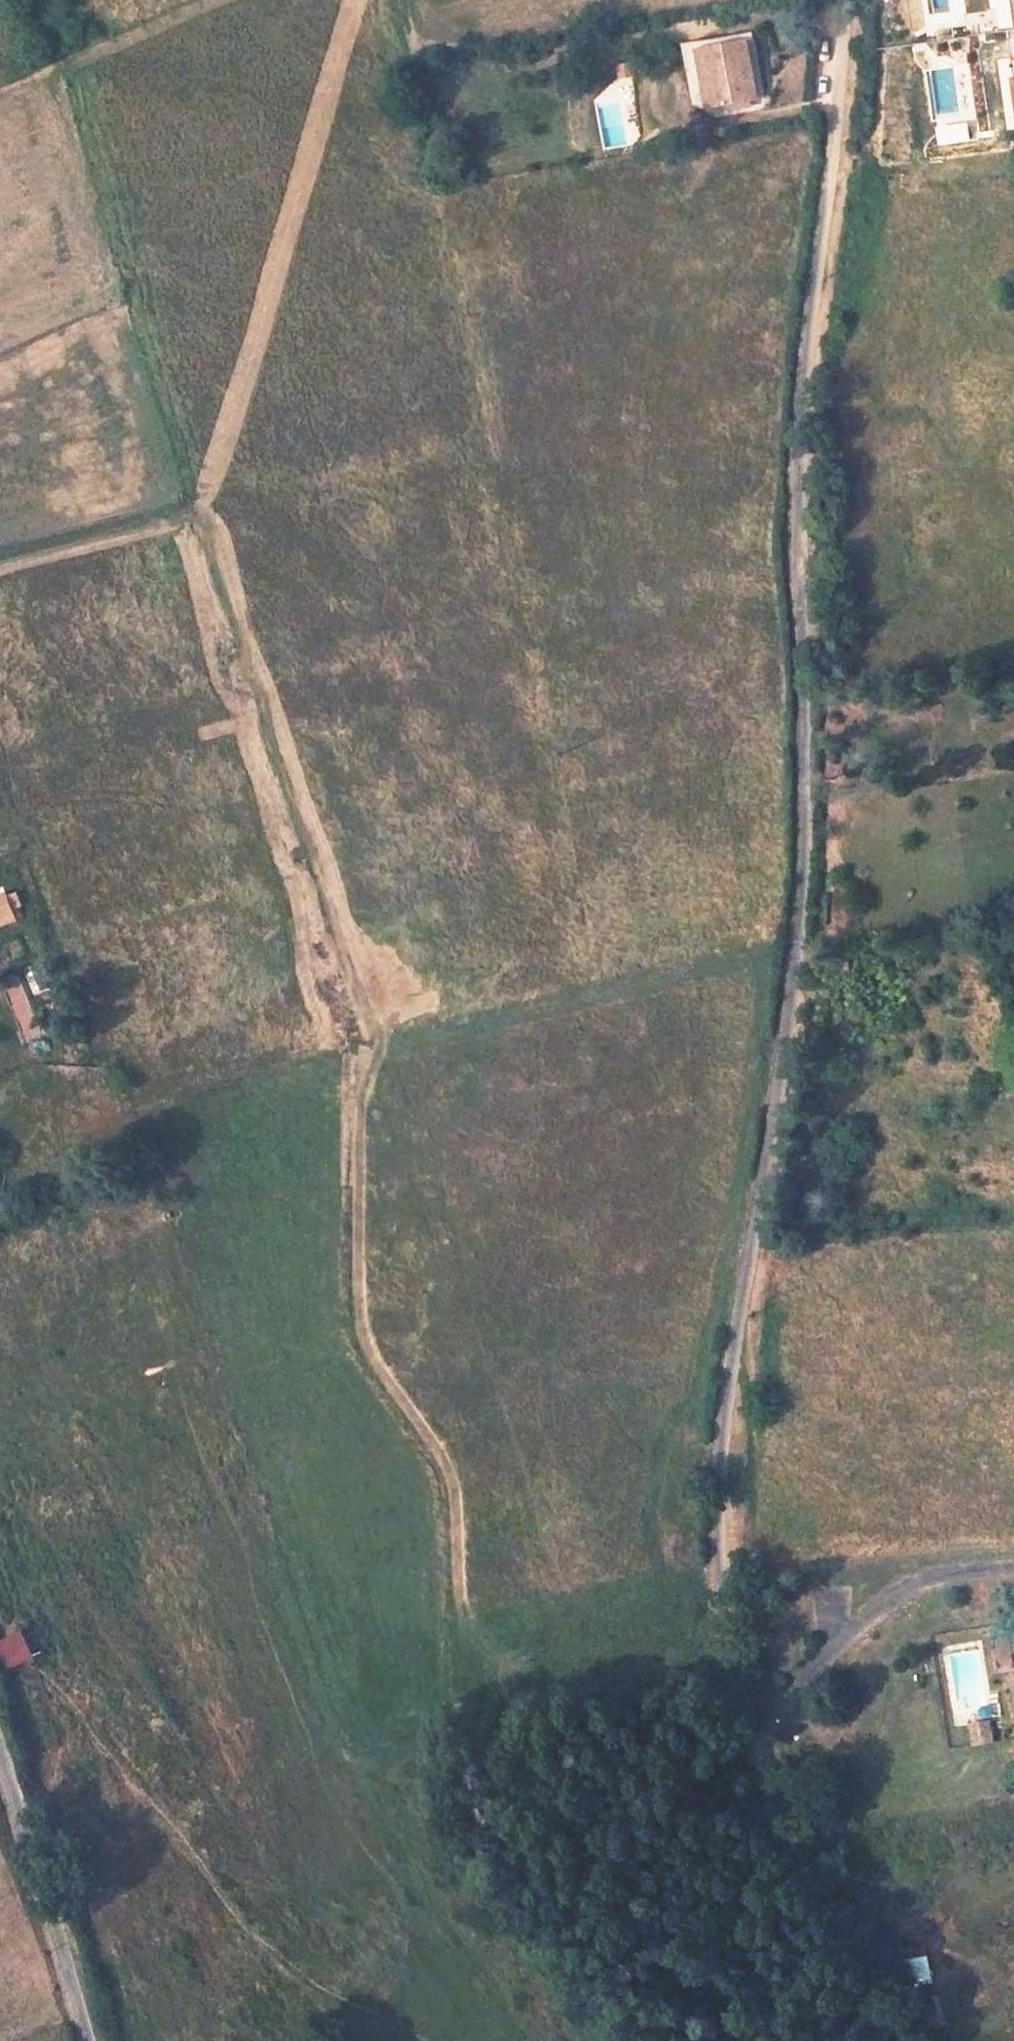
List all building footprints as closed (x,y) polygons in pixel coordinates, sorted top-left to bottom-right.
[(754,103),(742,40),(700,48),(711,110),(754,103)] [(20,920),(10,889),(0,893),(0,927),(20,920)] [(22,982),(4,989),(33,1061),(51,1054),(22,982)] [(0,1639),(0,1650),(7,1669),(36,1658),(25,1629),(0,1639)] [(971,1744),(995,1742),(993,1719),(969,1722),(971,1744)]
